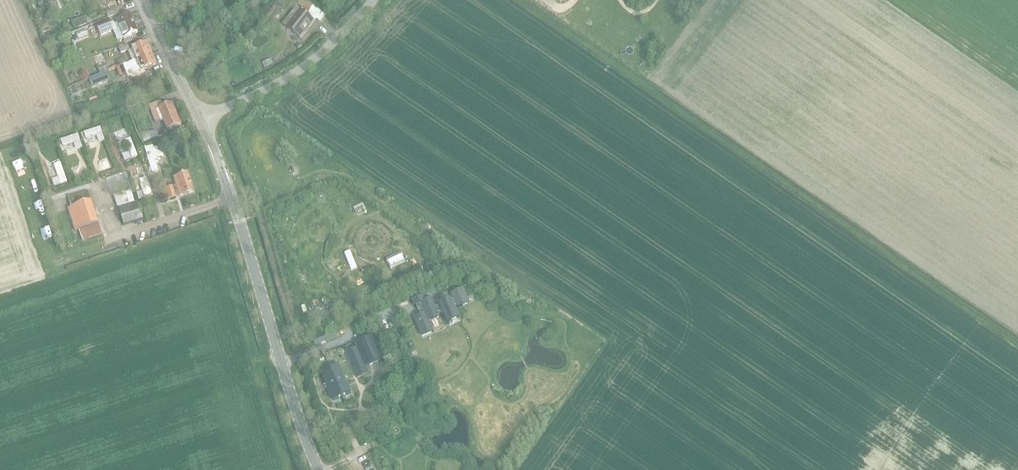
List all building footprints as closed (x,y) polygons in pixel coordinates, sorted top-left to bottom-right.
[(320,22),(326,15),(315,7),(306,0),(302,0),(298,6),(301,9),(286,27),(300,39),(315,21),(313,20),(317,19),(320,22)] [(117,21),(124,38),(138,33),(131,15),(117,21)] [(96,24),(101,35),(113,30),(109,19),(96,24)] [(127,43),(118,47),(121,53),(129,49),(127,43)] [(132,61),(152,53),(148,43),(133,49),(130,50),(129,53),(132,61)] [(119,67),(116,68),(120,77),(127,74),(134,77),(145,73),(144,69),(156,64),(152,53),(133,61),(128,63),(119,67)] [(116,61),(119,67),(128,63),(125,58),(116,61)] [(106,63),(97,67),(100,74),(109,70),(106,63)] [(104,73),(90,79),(93,86),(107,81),(104,73)] [(172,103),(163,107),(160,100),(148,105),(155,122),(163,119),(167,129),(169,129),(171,129),(173,128),(181,124),(172,103)] [(122,146),(128,144),(121,125),(114,127),(122,146)] [(141,135),(143,141),(158,136),(156,130),(141,135)] [(98,136),(91,139),(97,155),(104,152),(98,136)] [(74,162),(80,160),(73,141),(67,143),(74,162)] [(161,146),(154,148),(153,146),(145,148),(152,172),(158,171),(155,161),(158,160),(157,156),(164,155),(161,146)] [(163,203),(194,194),(189,175),(175,179),(177,188),(167,191),(165,185),(158,187),(163,203)] [(82,241),(102,235),(89,192),(69,198),(73,209),(68,210),(75,233),(80,232),(82,241)] [(116,199),(124,227),(143,222),(135,193),(116,199)] [(423,295),(412,300),(414,306),(416,305),(420,314),(414,317),(422,336),(433,331),(429,321),(439,317),(438,313),(442,311),(448,324),(459,319),(453,306),(456,304),(457,307),(468,302),(462,288),(451,293),(454,299),(451,300),(451,299),(435,306),(431,297),(425,300),(423,295)] [(324,333),(327,341),(343,335),(340,327),(324,333)] [(384,357),(373,333),(353,340),(356,347),(347,350),(357,375),(369,370),(367,364),(384,357)] [(338,364),(321,372),(333,400),(351,393),(338,364)] [(349,451),(365,444),(363,439),(347,446),(349,451)]
